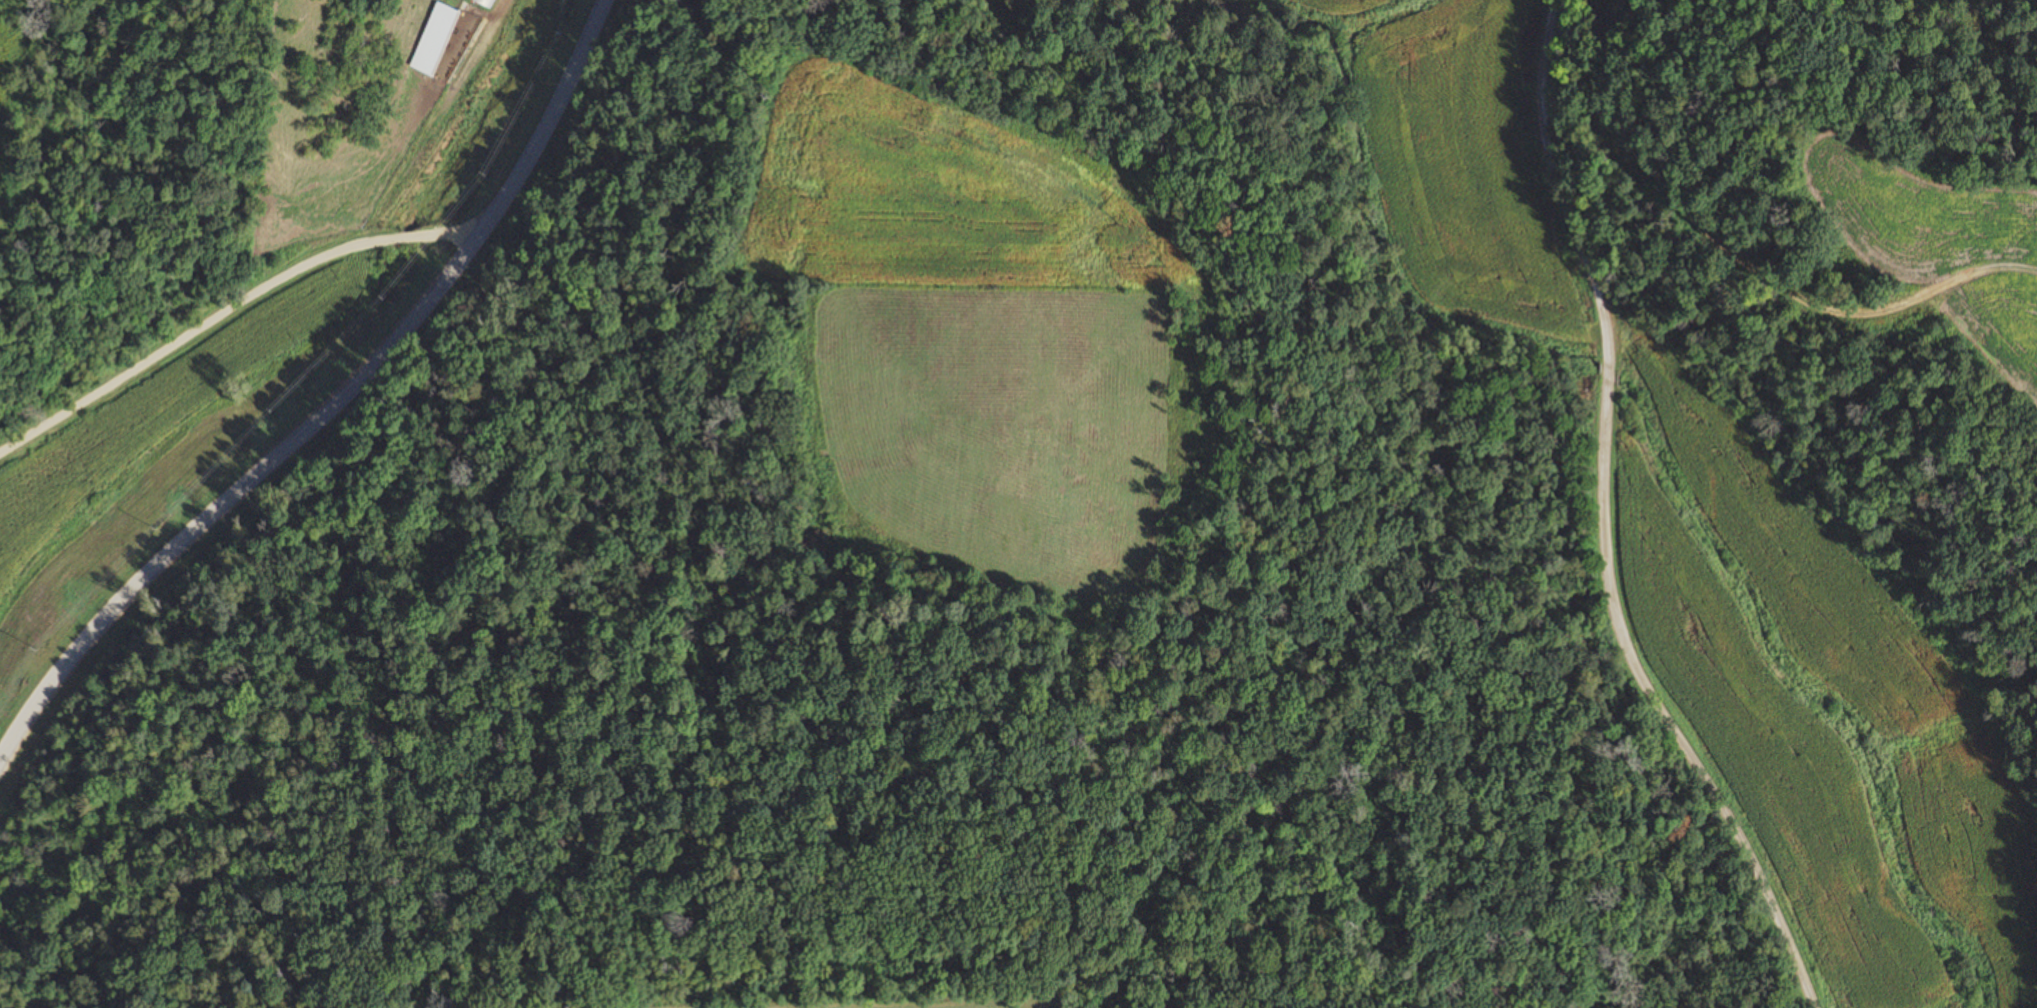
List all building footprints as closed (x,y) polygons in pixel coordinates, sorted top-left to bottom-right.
[(490,8),(494,0),(472,0),(490,8)] [(407,68),(430,76),(453,8),(431,1),(407,68)]
